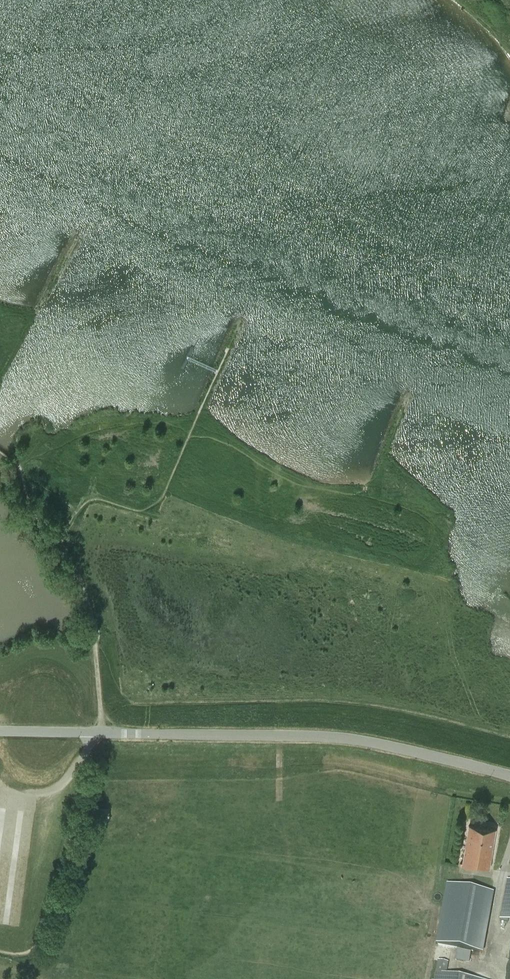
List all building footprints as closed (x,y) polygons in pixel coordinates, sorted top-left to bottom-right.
[(112,803),(99,803),(98,814),(112,814),(112,803)] [(469,825),(462,865),(489,870),(495,829),(469,825)] [(499,920),(509,922),(509,881),(506,880),(499,920)] [(449,886),(438,944),(470,949),(473,933),(483,935),(491,893),(449,886)] [(455,961),(470,963),(472,951),(457,949),(455,961)]
